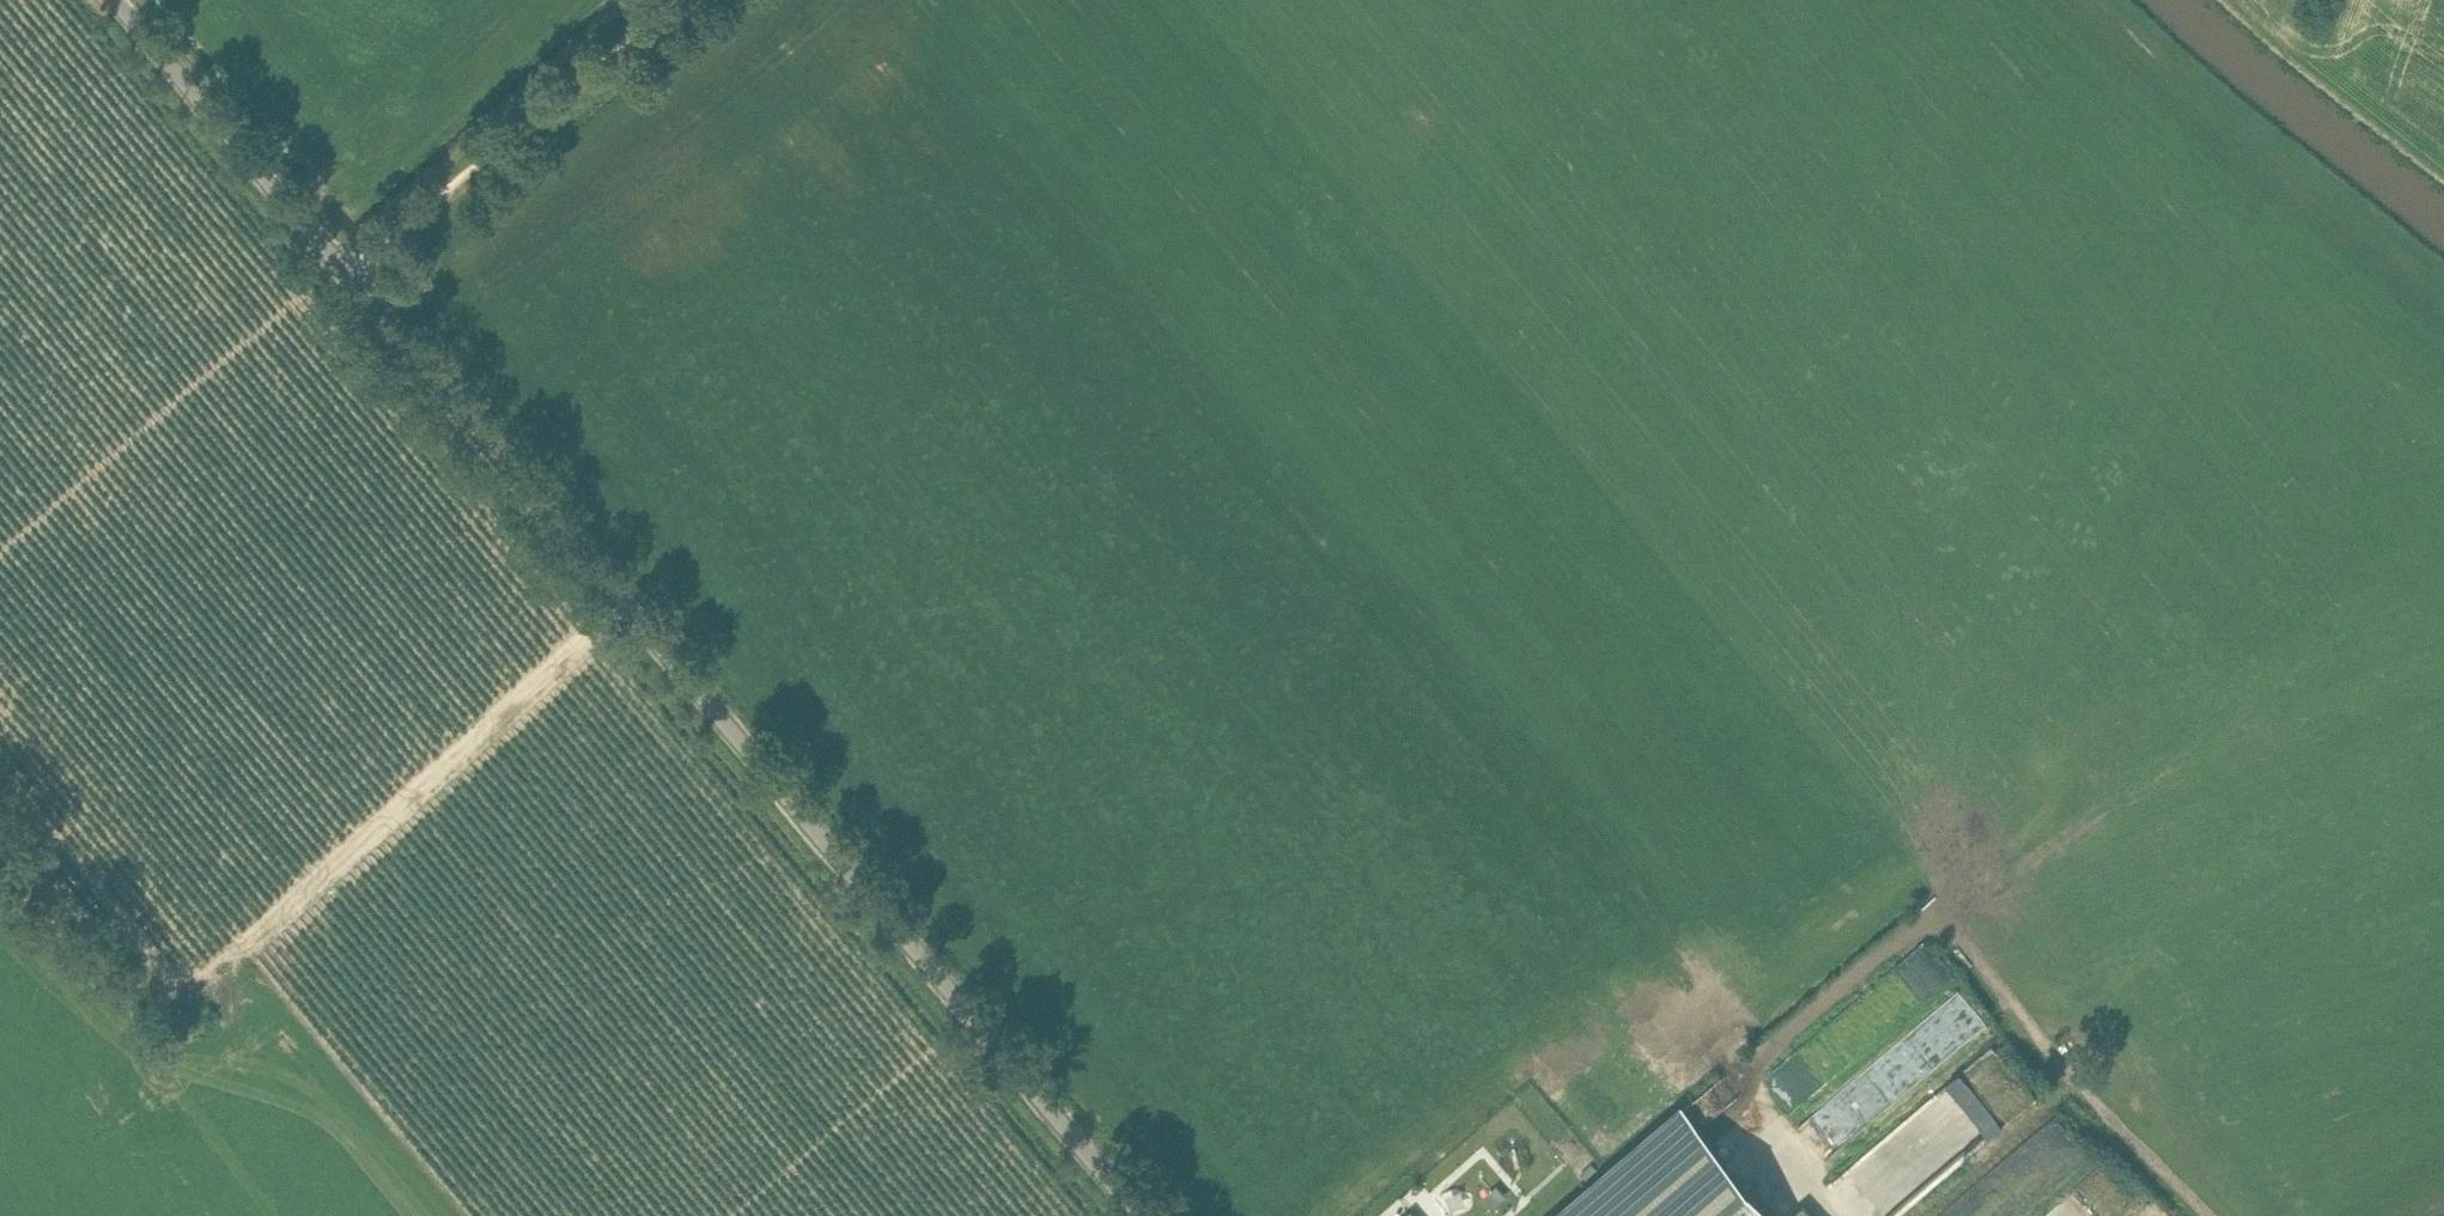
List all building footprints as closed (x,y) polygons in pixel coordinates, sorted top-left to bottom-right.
[(1680,1107),(1554,1215),(1774,1215),(1680,1107)] [(2166,1204),(2143,1215),(2172,1215),(2166,1204)] [(1401,1215),(1418,1215),(1411,1207),(1401,1215)]
